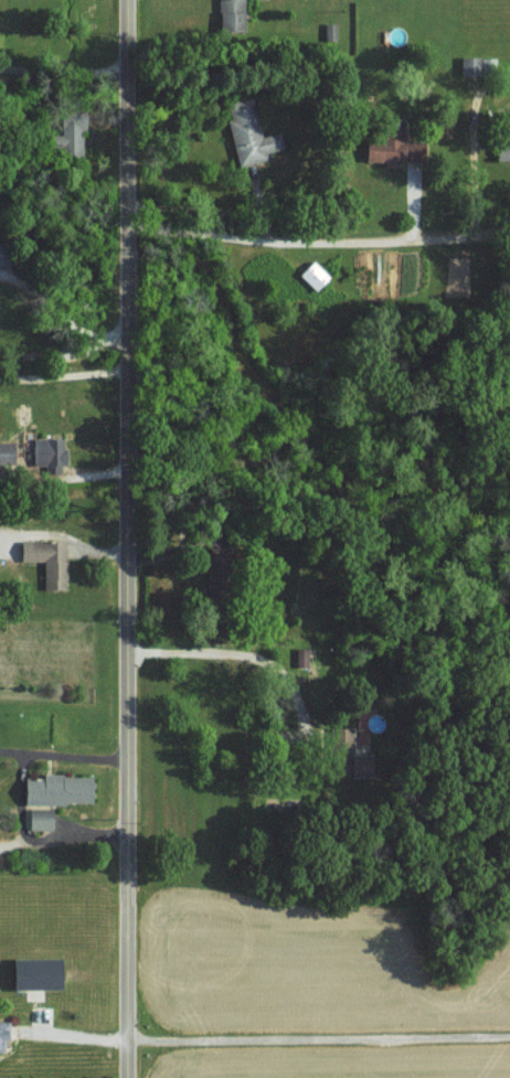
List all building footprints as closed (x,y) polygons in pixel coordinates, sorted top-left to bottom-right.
[(242,0),(218,0),(217,29),(242,29),(242,0)] [(335,22),(324,22),(324,39),(334,39),(335,22)] [(459,74),(479,74),(478,55),(459,56),(459,74)] [(236,165),(266,158),(265,151),(282,147),(278,131),(259,136),(250,96),(226,101),(230,119),(226,120),(236,165)] [(60,107),(61,133),(47,134),(48,149),(61,148),(62,156),(84,156),(82,106),(60,107)] [(434,137),(450,137),(450,122),(435,121),(434,137)] [(363,160),(383,161),(383,166),(399,167),(401,127),(380,126),(379,141),(363,141),(363,160)] [(495,137),(495,159),(509,159),(509,137),(495,137)] [(314,290),(328,275),(311,260),(297,274),(314,290)] [(58,473),(59,464),(63,464),(63,438),(32,437),(32,465),(44,465),(44,472),(58,473)] [(0,441),(0,464),(12,463),(12,441),(0,441)] [(41,589),(63,589),(64,540),(19,540),(18,560),(41,561),(41,589)] [(306,648),(296,648),(296,667),(306,667),(306,648)] [(352,727),(329,727),(330,755),(346,754),(346,756),(363,756),(370,756),(370,745),(352,745),(352,727)] [(89,775),(41,775),(41,778),(22,778),(21,802),(89,803),(89,775)] [(50,808),(27,808),(27,830),(51,829),(50,808)] [(9,958),(10,989),(57,988),(57,957),(9,958)]
